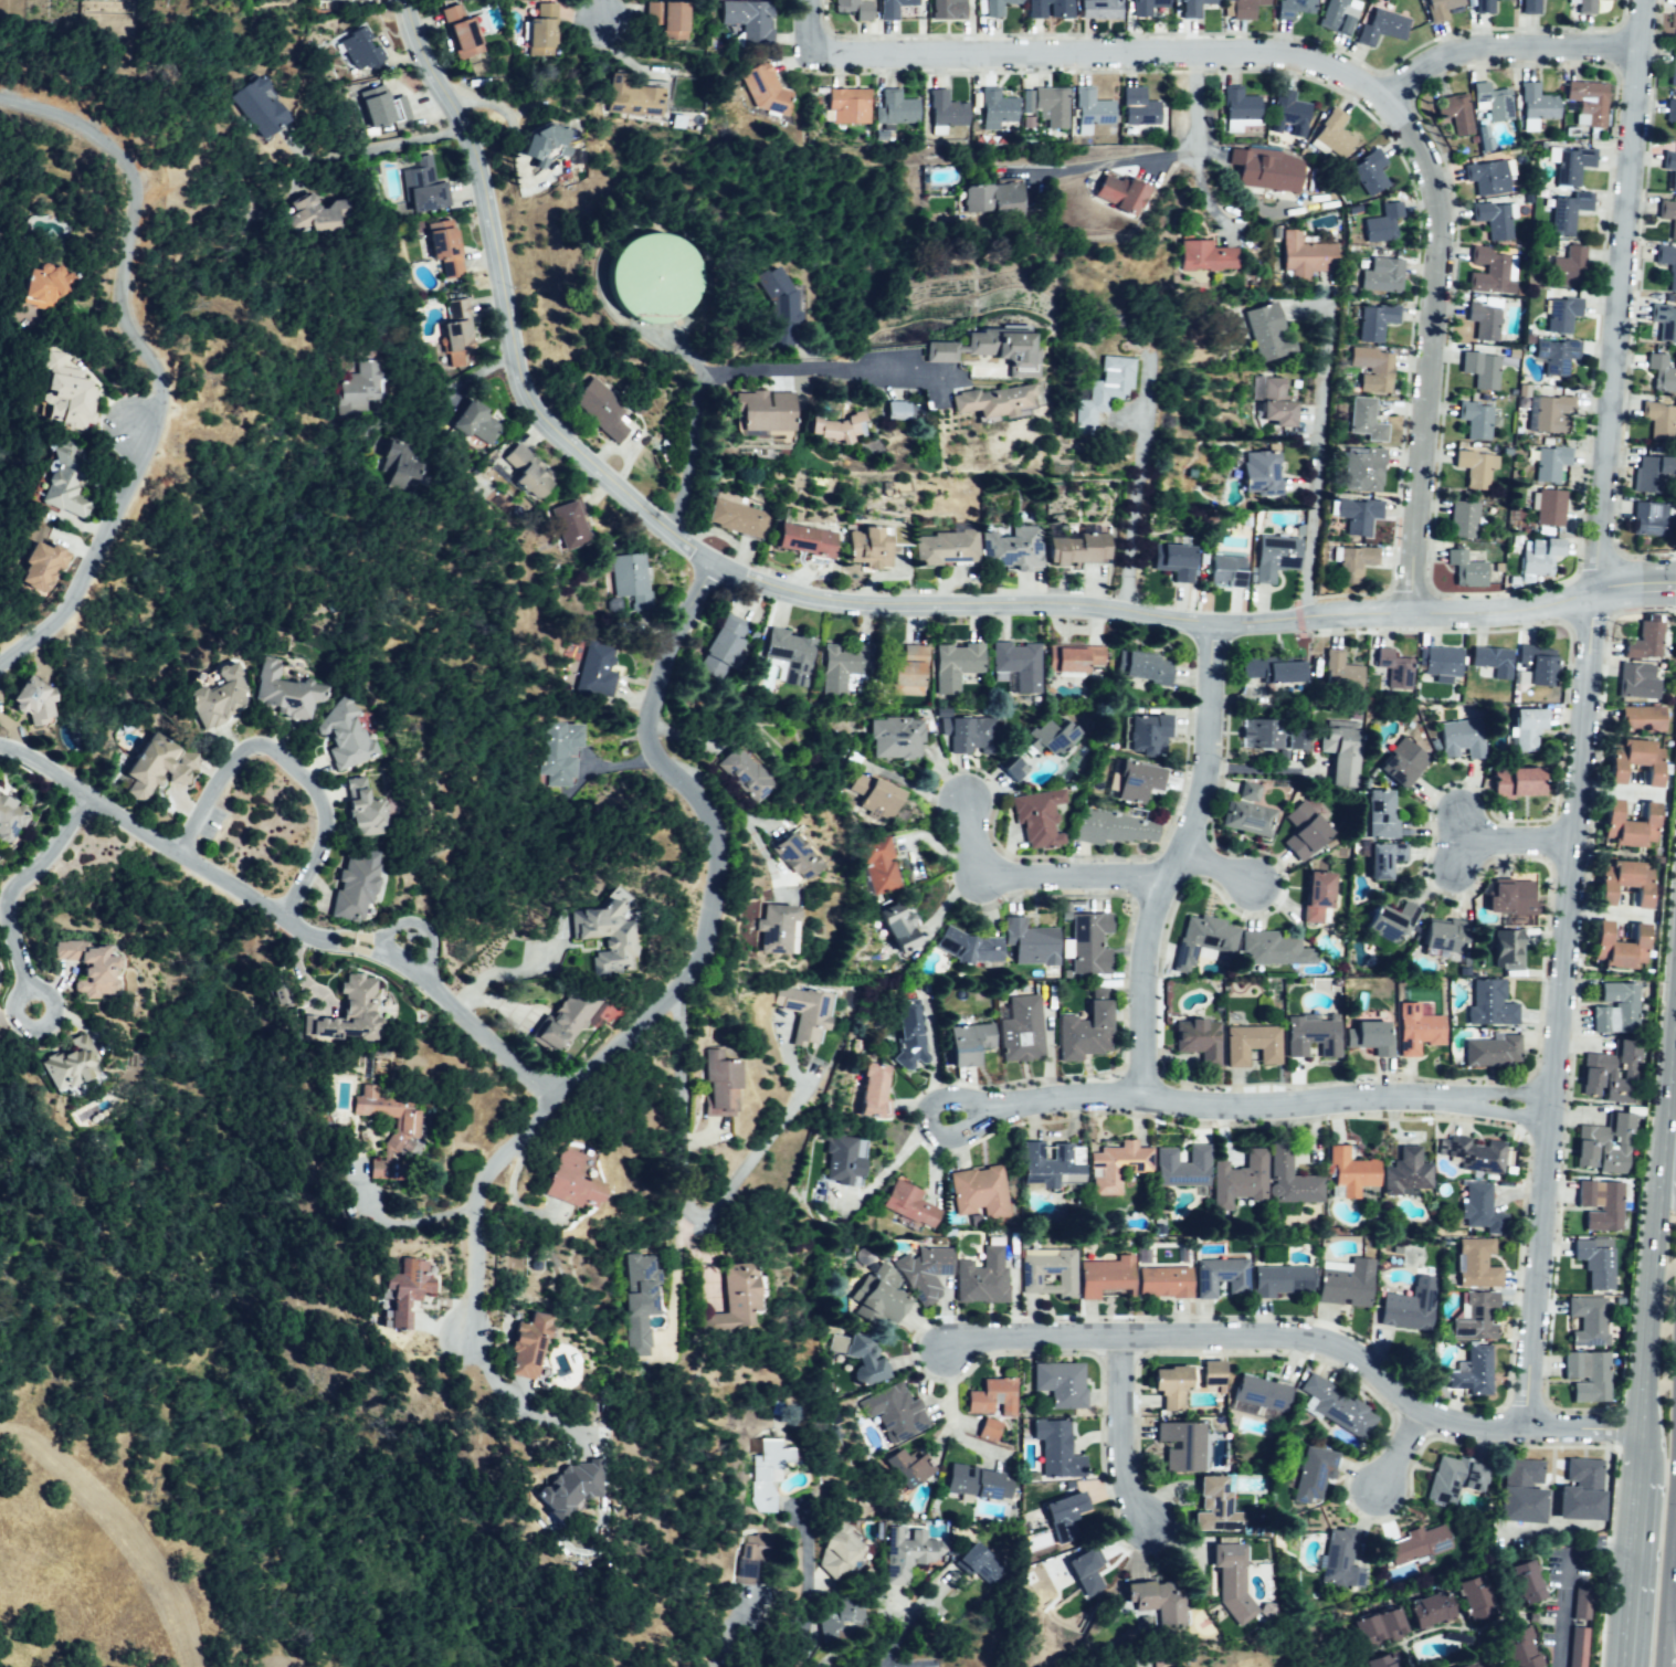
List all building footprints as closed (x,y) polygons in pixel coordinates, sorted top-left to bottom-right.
[(834,12),(833,0),(856,0),(868,1),(868,20),(854,21),(854,12),(834,12)] [(877,19),(894,20),(895,1),(914,2),(914,0),(878,0),(877,19)] [(929,20),(963,20),(963,0),(930,0),(929,20)] [(982,19),(1001,19),(1001,2),(1018,2),(1018,0),(982,0),(982,19)] [(1025,18),(1025,0),(1072,0),(1072,19),(1050,18),(1050,2),(1042,2),(1042,18),(1025,18)] [(1079,17),(1079,0),(1118,0),(1118,17),(1079,17)] [(1126,17),(1147,17),(1147,7),(1164,7),(1164,0),(1126,0),(1126,17)] [(1182,14),(1198,14),(1198,1),(1216,1),(1216,0),(1182,0),(1182,14)] [(1230,18),(1250,17),(1250,3),(1266,2),(1266,0),(1229,0),(1230,18)] [(1273,17),(1274,0),(1290,1),(1290,0),(1314,0),(1314,11),(1293,9),(1292,19),(1273,17)] [(1317,20),(1324,0),(1349,0),(1347,6),(1354,8),(1346,30),(1317,20)] [(1426,23),(1421,0),(1458,0),(1458,3),(1440,8),(1443,20),(1426,23)] [(1474,14),(1493,13),(1492,0),(1473,0),(1474,14)] [(1521,10),(1537,9),(1537,0),(1521,0),(1521,10)] [(1573,11),(1589,11),(1589,0),(1573,0),(1573,11)] [(719,2),(770,1),(770,48),(746,48),(746,24),(719,24),(719,2)] [(482,51),(457,62),(435,10),(453,3),(458,17),(466,14),(482,51)] [(554,3),(555,56),(524,56),(524,18),(537,18),(536,3),(554,3)] [(660,3),(658,42),(684,42),(685,4),(660,3)] [(1403,17),(1370,6),(1359,42),(1370,46),(1374,34),(1395,41),(1403,17)] [(358,23),(335,40),(350,76),(377,57),(371,44),(363,50),(360,42),(366,39),(358,23)] [(786,117),(753,108),(732,76),(761,61),(774,85),(791,91),(786,117)] [(223,94),(252,143),(277,118),(265,98),(259,104),(251,92),(257,85),(249,70),(223,94)] [(657,114),(609,112),(611,70),(636,71),(635,87),(660,88),(657,114)] [(1567,82),(1605,84),(1603,131),(1579,130),(1580,105),(1566,104),(1567,82)] [(1474,83),(1487,83),(1487,97),(1508,96),(1509,124),(1490,125),(1490,108),(1474,108),(1474,83)] [(1554,118),(1519,115),(1521,83),(1537,84),(1537,95),(1556,96),(1554,118)] [(1074,85),(1075,125),(1111,124),(1110,102),(1090,103),(1090,85),(1074,85)] [(1221,86),(1222,118),(1259,117),(1259,98),(1241,98),(1241,86),(1221,86)] [(1120,87),(1119,125),(1159,126),(1159,102),(1141,102),(1142,87),(1120,87)] [(1023,88),(1065,88),(1065,128),(1052,128),(1052,120),(1041,120),(1041,115),(1024,115),(1023,88)] [(881,91),(882,123),(919,122),(919,99),(898,101),(898,89),(881,91)] [(972,91),(997,89),(998,98),(1016,97),(1016,120),(999,120),(1000,130),(984,130),(984,107),(973,107),(972,91)] [(826,92),(867,91),(868,123),(837,124),(837,108),(828,108),(826,92)] [(1276,91),(1267,128),(1278,131),(1280,122),(1293,125),(1289,134),(1301,138),(1314,106),(1292,101),(1293,92),(1276,91)] [(402,113),(363,128),(357,101),(377,92),(380,103),(398,95),(402,113)] [(929,92),(930,125),(968,124),(967,102),(945,102),(945,92),(929,92)] [(1434,101),(1438,123),(1451,118),(1454,136),(1468,131),(1462,93),(1434,101)] [(1665,101),(1664,117),(1675,118),(1675,101),(1665,101)] [(1330,107),(1309,137),(1341,158),(1354,140),(1336,128),(1343,116),(1330,107)] [(515,155),(523,129),(538,120),(567,128),(560,145),(551,141),(548,148),(541,145),(538,151),(531,150),(528,158),(515,155)] [(1491,147),(1485,123),(1474,127),(1480,151),(1491,147)] [(1310,161),(1304,199),(1233,186),(1237,169),(1227,167),(1231,151),(1247,155),(1250,145),(1261,147),(1259,154),(1269,156),(1272,146),(1310,161)] [(1375,146),(1346,166),(1366,197),(1387,183),(1375,168),(1385,161),(1375,146)] [(1559,147),(1557,184),(1579,186),(1580,166),(1595,167),(1595,149),(1559,147)] [(423,151),(429,183),(442,180),(445,207),(405,215),(399,170),(411,168),(409,155),(423,151)] [(1662,151),(1661,168),(1672,169),(1669,189),(1675,190),(1675,154),(1662,151)] [(1466,163),(1506,162),(1507,193),(1477,193),(1477,177),(1466,178),(1466,163)] [(1092,198),(1135,217),(1149,186),(1126,176),(1122,184),(1101,176),(1092,198)] [(958,186),(1020,180),(1023,214),(997,217),(997,207),(959,210),(958,186)] [(1590,194),(1552,192),(1550,232),(1577,233),(1578,209),(1589,210),(1590,194)] [(333,198),(314,211),(306,194),(293,204),(308,241),(341,218),(333,198)] [(1471,204),(1510,200),(1514,238),(1488,240),(1486,218),(1471,219),(1471,204)] [(1401,202),(1382,205),(1384,215),(1362,219),(1367,244),(1393,240),(1390,223),(1404,221),(1401,202)] [(1655,202),(1654,220),(1672,222),(1670,238),(1675,238),(1675,204),(1655,202)] [(421,232),(429,261),(433,259),(439,281),(458,273),(446,222),(421,232)] [(639,226),(656,229),(672,241),(676,247),(682,257),(685,273),(684,292),(681,302),(673,316),(661,327),(640,331),(619,321),(608,307),(601,279),(603,265),(607,254),(615,241),(626,231),(639,226)] [(1331,271),(1310,271),(1310,277),(1294,277),(1294,273),(1282,273),(1282,230),(1303,230),(1303,242),(1332,242),(1331,271)] [(1236,271),(1181,270),(1182,236),(1208,236),(1206,245),(1236,245),(1236,271)] [(1583,246),(1581,287),(1547,284),(1548,261),(1563,263),(1564,245),(1583,246)] [(1675,246),(1655,246),(1655,264),(1669,264),(1670,293),(1675,293),(1675,257),(1675,246)] [(1469,249),(1511,252),(1509,293),(1467,289),(1467,273),(1485,275),(1485,264),(1469,262),(1469,249)] [(1404,261),(1401,293),(1358,289),(1360,272),(1368,273),(1369,257),(1404,261)] [(11,298),(17,272),(21,272),(23,261),(55,266),(54,271),(67,273),(61,308),(11,298)] [(790,316),(789,288),(768,261),(744,277),(761,300),(766,319),(790,316)] [(448,319),(468,316),(465,297),(445,300),(448,319)] [(1237,310),(1256,365),(1297,349),(1293,337),(1280,341),(1277,331),(1285,328),(1274,297),(1237,310)] [(1578,298),(1548,297),(1547,333),(1568,333),(1568,314),(1578,315),(1578,298)] [(1398,305),(1360,303),(1358,340),(1379,341),(1380,320),(1396,321),(1398,305)] [(1466,303),(1499,306),(1497,339),(1473,337),(1474,325),(1465,324),(1466,303)] [(1645,305),(1645,321),(1659,323),(1659,341),(1675,342),(1675,307),(1645,305)] [(436,324),(458,318),(463,350),(460,351),(462,363),(443,368),(436,324)] [(920,344),(946,342),(947,347),(960,347),(960,333),(972,333),(972,326),(992,326),(992,330),(1023,330),(1023,342),(1030,342),(1030,379),(1000,379),(1000,362),(983,362),(983,355),(959,356),(959,350),(946,350),(946,360),(920,360),(920,344)] [(1577,345),(1532,340),(1531,358),(1546,360),(1545,374),(1566,377),(1567,359),(1575,360),(1577,345)] [(1349,346),(1377,349),(1377,352),(1392,354),(1389,394),(1358,391),(1360,374),(1372,376),(1372,367),(1348,363),(1349,346)] [(1458,349),(1498,354),(1495,390),(1473,387),(1474,374),(1456,372),(1458,349)] [(41,350),(34,399),(52,402),(49,422),(74,429),(77,423),(86,423),(91,411),(84,409),(91,373),(55,367),(56,351),(41,350)] [(1664,365),(1675,366),(1675,394),(1653,391),(1655,372),(1643,370),(1645,352),(1665,355),(1664,365)] [(1100,356),(1129,359),(1128,388),(1121,388),(1121,399),(1106,398),(1105,410),(1093,409),(1092,423),(1067,422),(1068,399),(1087,401),(1088,379),(1099,380),(1100,356)] [(376,359),(375,404),(338,402),(339,372),(355,373),(356,358),(376,359)] [(625,430),(616,419),(623,409),(592,373),(573,401),(613,446),(625,430)] [(1264,376),(1263,418),(1272,418),(1271,425),(1292,426),(1293,401),(1282,401),(1283,377),(1264,376)] [(1024,383),(970,395),(969,386),(951,390),(951,394),(944,397),(946,414),(968,409),(969,421),(1005,413),(1004,404),(1018,402),(1018,394),(1025,392),(1024,383)] [(788,434),(788,388),(745,387),(745,393),(726,393),(726,411),(734,411),(732,433),(788,434)] [(1574,397),(1535,393),(1532,431),(1566,433),(1567,413),(1574,414),(1574,397)] [(1349,397),(1347,432),(1364,434),(1364,439),(1383,442),(1384,425),(1371,424),(1373,400),(1349,397)] [(453,422),(486,440),(492,425),(474,416),(477,408),(462,399),(453,422)] [(1641,400),(1675,405),(1675,414),(1673,441),(1648,436),(1649,421),(1638,420),(1641,400)] [(1457,402),(1491,405),(1489,441),(1465,439),(1466,420),(1456,419),(1457,402)] [(903,404),(878,403),(878,420),(903,420),(903,404)] [(856,408),(832,412),(804,416),(805,428),(819,425),(820,433),(835,431),(836,440),(844,439),(843,432),(861,429),(856,408)] [(420,463),(407,459),(410,444),(388,438),(381,466),(392,469),(388,486),(413,492),(420,463)] [(80,518),(41,502),(49,485),(41,481),(46,469),(51,472),(54,462),(46,457),(55,439),(91,452),(73,493),(86,497),(80,518)] [(512,443),(502,462),(516,474),(513,483),(536,502),(545,484),(524,466),(528,456),(512,443)] [(1387,447),(1382,490),(1343,486),(1347,454),(1367,456),(1368,446),(1387,447)] [(1455,450),(1494,454),(1491,490),(1464,487),(1466,468),(1453,466),(1455,450)] [(1564,453),(1533,450),(1531,478),(1553,481),(1554,464),(1563,465),(1564,453)] [(1274,451),(1242,452),(1243,490),(1252,490),(1252,496),(1276,495),(1274,451)] [(1673,457),(1636,453),(1633,490),(1663,495),(1664,479),(1670,481),(1673,457)] [(1532,521),(1536,488),(1566,492),(1563,525),(1532,521)] [(1381,503),(1339,498),(1338,516),(1346,516),(1345,536),(1368,538),(1369,518),(1379,519),(1381,503)] [(1448,498),(1447,536),(1475,536),(1476,499),(1448,498)] [(1672,537),(1631,532),(1633,500),(1663,505),(1662,516),(1673,517),(1672,537)] [(713,502),(761,519),(753,539),(706,523),(713,502)] [(544,511),(567,503),(583,542),(560,551),(544,511)] [(770,551),(829,561),(834,532),(774,521),(770,551)] [(884,569),(885,538),(878,538),(878,525),(860,524),(860,535),(848,535),(848,559),(860,560),(860,569),(884,569)] [(1039,527),(1039,565),(1027,565),(1027,571),(1011,571),(1012,566),(980,565),(980,531),(995,531),(995,537),(1011,537),(1011,526),(1039,527)] [(913,568),(937,569),(937,563),(974,563),(974,527),(960,527),(960,534),(932,534),(931,538),(913,538),(913,568)] [(1106,537),(1050,535),(1047,567),(1063,567),(1064,559),(1105,560),(1106,537)] [(1296,539),(1258,536),(1254,582),(1274,584),(1275,569),(1294,571),(1296,539)] [(1559,539),(1522,537),(1520,574),(1547,576),(1547,562),(1558,562),(1559,539)] [(42,592),(19,582),(25,566),(18,563),(25,541),(42,549),(48,542),(70,555),(61,571),(50,565),(44,574),(50,576),(42,592)] [(1156,545),(1192,547),(1190,581),(1171,580),(1171,570),(1155,569),(1156,545)] [(1373,551),(1339,548),(1336,583),(1358,585),(1360,563),(1372,565),(1373,551)] [(1445,548),(1464,548),(1464,560),(1484,560),(1484,587),(1454,587),(1454,566),(1445,566),(1445,548)] [(1210,552),(1246,556),(1243,585),(1208,582),(1210,552)] [(608,558),(641,553),(646,611),(630,613),(628,597),(612,599),(608,558)] [(723,682),(750,618),(723,605),(695,669),(723,682)] [(1657,658),(1621,656),(1621,642),(1635,642),(1636,621),(1658,622),(1657,658)] [(804,693),(818,632),(797,627),(793,643),(780,641),(783,625),(767,622),(760,655),(786,661),(780,687),(804,693)] [(821,641),(821,695),(847,695),(847,673),(869,673),(869,642),(853,642),(853,650),(841,650),(841,640),(821,641)] [(991,642),(991,671),(1013,671),(1013,696),(1039,696),(1039,640),(1020,640),(1020,647),(1010,647),(1010,642),(991,642)] [(931,642),(932,697),(958,697),(957,672),(982,671),(981,641),(963,642),(963,647),(951,647),(951,642),(931,642)] [(583,642),(608,648),(603,673),(611,675),(608,696),(576,687),(583,642)] [(1047,643),(1045,673),(1085,676),(1086,664),(1099,665),(1100,647),(1047,643)] [(923,644),(921,687),(888,687),(888,662),(900,663),(900,644),(923,644)] [(1551,647),(1517,644),(1516,668),(1527,668),(1526,686),(1549,688),(1551,647)] [(1417,672),(1419,645),(1459,648),(1457,675),(1417,672)] [(1375,646),(1374,667),(1387,668),(1385,689),(1409,690),(1410,663),(1389,662),(1390,647),(1375,646)] [(1471,646),(1508,650),(1507,669),(1469,667),(1471,646)] [(1324,648),(1322,686),(1359,689),(1360,665),(1340,663),(1340,650),(1324,648)] [(1173,665),(1118,652),(1113,676),(1168,688),(1173,665)] [(1299,680),(1261,683),(1261,677),(1241,677),(1241,656),(1269,655),(1271,663),(1299,662),(1299,680)] [(238,671),(282,728),(320,698),(293,662),(271,679),(254,658),(238,671)] [(203,727),(244,701),(219,661),(197,674),(203,685),(190,694),(185,684),(172,692),(183,710),(190,707),(203,727)] [(1654,698),(1615,695),(1616,662),(1647,665),(1646,682),(1655,682),(1654,698)] [(2,703),(17,675),(34,690),(44,689),(46,703),(38,705),(43,722),(22,728),(20,716),(2,703)] [(371,755),(326,771),(318,748),(328,745),(315,710),(340,701),(355,741),(365,738),(371,755)] [(1540,708),(1508,708),(1508,729),(1517,730),(1517,751),(1532,751),(1532,729),(1540,730),(1540,708)] [(1621,731),(1620,708),(1658,708),(1658,731),(1621,731)] [(867,721),(881,721),(881,716),(905,716),(905,720),(917,720),(917,729),(920,729),(920,741),(916,741),(916,758),(873,758),(873,738),(867,738),(867,721)] [(937,716),(993,716),(993,751),(981,751),(981,743),(968,743),(968,752),(949,752),(949,737),(937,737),(937,716)] [(1168,718),(1128,716),(1126,751),(1134,751),(1134,757),(1150,757),(1151,736),(1167,737),(1168,718)] [(1475,717),(1436,726),(1441,759),(1457,756),(1456,749),(1465,747),(1467,761),(1482,758),(1475,717)] [(1245,746),(1303,748),(1303,728),(1274,727),(1274,719),(1245,718),(1245,728),(1238,728),(1238,739),(1245,739),(1245,746)] [(1025,740),(1047,721),(1053,728),(1063,719),(1074,732),(1063,742),(1066,747),(1045,764),(1025,740)] [(576,726),(547,726),(547,781),(569,781),(569,760),(560,760),(560,748),(575,748),(576,726)] [(1321,730),(1353,732),(1352,788),(1330,785),(1331,750),(1320,750),(1321,730)] [(136,804),(162,746),(145,734),(139,746),(134,741),(126,758),(122,755),(113,774),(125,782),(119,793),(136,804)] [(1404,793),(1426,758),(1402,734),(1385,761),(1399,774),(1393,782),(1404,793)] [(1604,787),(1605,747),(1614,747),(1615,740),(1644,742),(1643,752),(1655,753),(1654,789),(1640,788),(1640,768),(1617,767),(1616,788),(1608,788),(1604,787)] [(729,745),(768,784),(749,804),(709,764),(729,745)] [(191,759),(176,750),(170,767),(185,776),(191,759)] [(1023,768),(1011,755),(997,767),(1009,780),(1023,768)] [(1160,770),(1120,760),(1110,801),(1138,808),(1142,787),(1155,790),(1160,770)] [(1536,768),(1487,768),(1488,793),(1501,793),(1501,800),(1537,800),(1536,768)] [(883,821),(842,802),(856,772),(896,791),(883,821)] [(336,780),(339,833),(371,831),(369,800),(358,800),(357,779),(336,780)] [(1222,824),(1267,838),(1273,810),(1256,804),(1259,787),(1240,780),(1236,800),(1226,796),(1222,824)] [(1063,788),(1011,799),(1014,823),(1021,821),(1025,852),(1062,844),(1061,832),(1050,834),(1048,824),(1054,822),(1052,805),(1065,803),(1063,788)] [(1366,792),(1366,840),(1396,838),(1396,821),(1389,821),(1388,791),(1366,792)] [(3,806),(7,800),(0,795),(0,851),(17,817),(3,806)] [(1651,803),(1649,842),(1636,841),(1636,848),(1606,846),(1606,838),(1599,837),(1600,798),(1615,799),(1614,821),(1635,823),(1636,802),(1651,803)] [(1301,799),(1326,832),(1297,863),(1283,842),(1293,830),(1285,817),(1301,799)] [(1153,826),(1078,802),(1071,840),(1098,848),(1100,840),(1115,844),(1116,838),(1127,842),(1128,837),(1138,841),(1139,835),(1151,840),(1153,826)] [(765,847),(798,882),(815,864),(782,831),(765,847)] [(885,836),(853,844),(866,897),(898,889),(890,861),(884,862),(883,857),(890,855),(885,836)] [(1404,844),(1367,845),(1367,879),(1388,878),(1388,862),(1405,861),(1404,844)] [(366,851),(318,882),(346,925),(366,911),(357,897),(384,878),(366,851)] [(1594,908),(1596,867),(1605,868),(1605,862),(1634,863),(1634,874),(1646,875),(1645,909),(1630,909),(1631,889),(1608,888),(1608,908),(1599,908),(1594,908)] [(1304,872),(1301,924),(1317,925),(1318,907),(1328,907),(1329,874),(1304,872)] [(1484,911),(1484,878),(1533,879),(1533,912),(1484,911)] [(609,907),(604,917),(626,935),(609,971),(552,927),(567,899),(587,916),(595,896),(609,907)] [(1415,908),(1404,938),(1396,932),(1392,942),(1362,926),(1371,903),(1394,916),(1400,899),(1415,908)] [(791,906),(761,905),(761,918),(750,917),(750,930),(758,930),(757,953),(780,954),(781,919),(791,919),(791,906)] [(875,919),(896,951),(909,942),(902,931),(914,922),(905,909),(898,914),(894,907),(875,919)] [(1109,912),(1067,914),(1068,978),(1110,978),(1110,950),(1095,951),(1095,931),(1110,931),(1109,912)] [(1229,964),(1235,930),(1220,926),(1221,920),(1201,915),(1200,921),(1184,917),(1180,941),(1213,951),(1211,959),(1229,964)] [(1004,918),(1005,945),(1012,943),(1013,969),(1061,967),(1058,927),(1024,928),(1024,917),(1004,918)] [(1420,945),(1423,920),(1463,926),(1459,950),(1420,945)] [(1642,928),(1641,966),(1628,966),(1627,973),(1598,971),(1598,962),(1590,962),(1592,922),(1606,924),(1605,946),(1626,947),(1627,927),(1642,928)] [(994,939),(974,939),(961,936),(944,926),(930,943),(953,958),(951,962),(967,967),(969,961),(997,962),(994,939)] [(1245,968),(1314,964),(1314,954),(1309,954),(1308,949),(1296,949),(1296,937),(1277,937),(1277,931),(1244,932),(1245,968)] [(1485,932),(1518,931),(1519,971),(1503,971),(1503,964),(1486,966),(1485,932)] [(48,945),(55,945),(55,942),(71,942),(71,946),(75,946),(75,951),(80,951),(80,948),(95,948),(95,958),(104,958),(104,972),(101,972),(101,983),(108,983),(108,993),(103,993),(103,996),(89,996),(89,1002),(78,1002),(78,993),(66,993),(67,983),(77,983),(77,980),(73,980),(73,971),(76,972),(76,964),(71,964),(71,961),(57,961),(57,960),(49,960),(49,956),(48,956),(48,945)] [(356,979),(367,979),(367,993),(369,993),(369,1006),(367,1006),(367,1021),(371,1021),(371,1030),(367,1030),(367,1044),(350,1044),(350,1036),(339,1036),(339,1040),(333,1040),(333,1042),(322,1042),(322,1036),(317,1036),(317,1043),(308,1043),(308,1038),(305,1038),(305,1042),(295,1042),(295,1040),(295,1017),(310,1017),(310,1021),(317,1021),(317,1026),(320,1026),(320,1021),(328,1021),(328,1024),(339,1024),(339,1020),(334,1020),(334,1014),(337,1014),(337,996),(331,996),(331,984),(338,984),(338,977),(345,977),(345,974),(356,974),(356,979)] [(1520,1025),(1465,1024),(1465,1006),(1472,1007),(1472,980),(1503,981),(1503,1000),(1498,1000),(1498,1003),(1520,1004),(1520,1025)] [(1598,985),(1633,985),(1633,1034),(1588,1034),(1588,1009),(1611,1009),(1611,1002),(1598,1002),(1598,985)] [(779,988),(800,994),(801,990),(822,995),(818,1020),(821,1021),(819,1033),(812,1031),(809,1047),(795,1044),(794,1052),(782,1048),(789,1015),(774,1011),(779,988)] [(1058,1062),(1057,1015),(1074,1015),(1074,1022),(1085,1022),(1084,995),(1108,995),(1110,1053),(1078,1053),(1078,1061),(1058,1062)] [(1039,996),(1042,1058),(1002,1063),(999,1021),(1010,1020),(1008,999),(1039,996)] [(1398,1002),(1398,1057),(1416,1057),(1417,1043),(1442,1044),(1442,1016),(1416,1015),(1416,1002),(1398,1002)] [(580,1024),(593,1003),(603,1012),(589,1034),(580,1024)] [(894,1004),(897,1073),(923,1070),(919,1003),(894,1004)] [(1285,1056),(1285,1017),(1298,1017),(1298,1013),(1314,1013),(1315,1021),(1326,1021),(1326,1012),(1334,1012),(1334,1021),(1337,1021),(1337,1057),(1317,1058),(1317,1042),(1303,1042),(1304,1056),(1285,1056)] [(1216,1051),(1173,1051),(1173,1032),(1187,1032),(1187,1019),(1202,1017),(1202,1031),(1216,1031),(1216,1051)] [(559,1038),(540,1020),(530,1034),(549,1053),(559,1038)] [(1345,1030),(1351,1030),(1351,1020),(1383,1021),(1383,1040),(1391,1040),(1390,1056),(1372,1056),(1372,1045),(1345,1045),(1345,1030)] [(1276,1025),(1224,1025),(1224,1068),(1244,1068),(1244,1048),(1257,1048),(1257,1065),(1276,1065),(1276,1025)] [(944,1028),(988,1026),(989,1048),(973,1048),(973,1065),(945,1066),(944,1028)] [(80,1032),(86,1051),(83,1053),(87,1064),(74,1070),(78,1079),(49,1096),(38,1064),(42,1061),(41,1059),(51,1054),(52,1057),(64,1051),(65,1056),(73,1052),(67,1038),(80,1032)] [(1516,1034),(1516,1069),(1464,1069),(1464,1044),(1497,1044),(1497,1034),(1516,1034)] [(1631,1105),(1601,1102),(1602,1089),(1594,1089),(1594,1100),(1577,1099),(1579,1056),(1610,1059),(1611,1042),(1634,1044),(1631,1105)] [(697,1052),(698,1117),(724,1116),(724,1091),(728,1091),(727,1063),(714,1064),(714,1052),(697,1052)] [(874,1121),(882,1069),(858,1064),(857,1077),(862,1077),(856,1117),(874,1121)] [(348,1116),(349,1098),(356,1099),(357,1085),(369,1085),(369,1099),(404,1099),(404,1110),(412,1110),(412,1140),(403,1139),(393,1154),(389,1150),(388,1164),(400,1163),(399,1183),(367,1181),(366,1159),(380,1159),(381,1142),(392,1128),(392,1121),(390,1118),(348,1116)] [(1624,1174),(1625,1115),(1605,1114),(1605,1130),(1574,1128),(1573,1168),(1590,1169),(1591,1160),(1594,1160),(1594,1173),(1624,1174)] [(824,1136),(850,1139),(847,1159),(857,1160),(856,1175),(845,1174),(844,1188),(820,1184),(821,1171),(826,1171),(828,1163),(822,1162),(824,1136)] [(1446,1136),(1465,1139),(1465,1146),(1479,1148),(1480,1141),(1503,1144),(1499,1177),(1456,1170),(1457,1158),(1444,1156),(1446,1136)] [(1086,1154),(1097,1154),(1097,1149),(1116,1149),(1116,1140),(1135,1140),(1135,1148),(1148,1148),(1148,1174),(1126,1175),(1126,1165),(1113,1165),(1113,1181),(1117,1180),(1118,1196),(1090,1198),(1089,1180),(1095,1180),(1095,1169),(1086,1169),(1086,1154)] [(1269,1142),(1271,1204),(1319,1203),(1319,1179),(1290,1180),(1290,1142),(1269,1142)] [(1023,1143),(1023,1184),(1037,1184),(1036,1191),(1054,1191),(1054,1185),(1077,1186),(1077,1163),(1066,1163),(1067,1146),(1050,1146),(1050,1163),(1041,1163),(1041,1143),(1023,1143)] [(1155,1149),(1155,1185),(1205,1186),(1206,1144),(1183,1144),(1183,1163),(1174,1163),(1174,1149),(1155,1149)] [(1212,1161),(1212,1212),(1229,1212),(1229,1199),(1262,1199),(1262,1146),(1245,1146),(1245,1169),(1224,1169),(1224,1161),(1212,1161)] [(559,1147),(541,1198),(569,1212),(572,1203),(588,1212),(595,1188),(582,1181),(580,1188),(571,1183),(580,1157),(559,1147)] [(1326,1149),(1326,1186),(1341,1186),(1341,1200),(1356,1200),(1356,1184),(1374,1184),(1374,1161),(1343,1161),(1343,1149),(1326,1149)] [(1429,1189),(1395,1189),(1396,1198),(1383,1198),(1383,1171),(1390,1170),(1390,1162),(1396,1162),(1396,1149),(1417,1149),(1417,1165),(1429,1165),(1429,1189)] [(589,1169),(580,1165),(586,1150),(594,1152),(589,1169)] [(950,1173),(969,1170),(972,1170),(972,1173),(984,1171),(983,1168),(997,1165),(999,1165),(1003,1215),(980,1218),(979,1209),(972,1210),(972,1214),(955,1216),(950,1173)] [(879,1205),(923,1231),(930,1212),(913,1201),(915,1194),(889,1179),(879,1205)] [(1574,1181),(1619,1182),(1617,1231),(1581,1230),(1581,1214),(1601,1215),(1601,1205),(1578,1204),(1578,1198),(1574,1196),(1574,1181)] [(1463,1183),(1464,1205),(1458,1205),(1458,1227),(1506,1226),(1506,1212),(1489,1212),(1489,1182),(1463,1183)] [(1454,1242),(1464,1242),(1491,1242),(1491,1255),(1482,1255),(1482,1268),(1499,1268),(1499,1287),(1455,1288),(1455,1272),(1461,1272),(1461,1252),(1455,1252),(1454,1242)] [(1570,1242),(1609,1242),(1609,1291),(1583,1291),(1583,1270),(1579,1270),(1579,1258),(1570,1258),(1570,1242)] [(955,1262),(955,1302),(1004,1302),(1004,1268),(999,1268),(999,1246),(980,1246),(980,1268),(970,1268),(970,1262),(955,1262)] [(893,1262),(905,1254),(909,1262),(916,1258),(916,1247),(947,1249),(947,1277),(929,1276),(938,1296),(918,1308),(909,1294),(916,1288),(909,1275),(903,1280),(893,1262)] [(1019,1256),(1054,1256),(1054,1249),(1071,1249),(1071,1296),(1019,1296),(1019,1256)] [(621,1257),(626,1370),(643,1369),(642,1353),(645,1353),(644,1330),(641,1330),(640,1318),(649,1317),(646,1288),(653,1287),(652,1272),(645,1273),(644,1257),(633,1258),(633,1253),(625,1254),(626,1257),(621,1257)] [(379,1332),(381,1313),(386,1315),(387,1301),(373,1299),(376,1275),(394,1277),(396,1255),(422,1259),(421,1277),(426,1277),(425,1293),(413,1291),(412,1300),(399,1299),(398,1313),(401,1313),(400,1334),(379,1332)] [(1078,1265),(1116,1264),(1116,1256),(1127,1255),(1127,1286),(1095,1287),(1096,1301),(1078,1302),(1078,1265)] [(1243,1259),(1194,1259),(1194,1301),(1212,1301),(1212,1280),(1224,1280),(1224,1299),(1243,1299),(1243,1259)] [(1370,1263),(1367,1309),(1315,1304),(1317,1274),(1342,1277),(1343,1260),(1370,1263)] [(872,1270),(878,1263),(896,1276),(889,1285),(872,1270)] [(720,1266),(747,1264),(748,1311),(741,1311),(741,1328),(734,1328),(732,1316),(721,1316),(720,1266)] [(1254,1266),(1307,1266),(1307,1293),(1271,1293),(1271,1300),(1254,1300),(1254,1266)] [(1184,1268),(1135,1268),(1135,1295),(1184,1295),(1184,1268)] [(873,1279),(899,1300),(888,1323),(874,1311),(869,1321),(857,1311),(873,1279)] [(1431,1291),(1427,1331),(1377,1325),(1379,1298),(1408,1302),(1409,1289),(1431,1291)] [(1461,1294),(1494,1295),(1494,1306),(1488,1306),(1488,1328),(1493,1328),(1493,1340),(1451,1339),(1451,1323),(1466,1323),(1466,1306),(1461,1306),(1461,1294)] [(1563,1298),(1604,1298),(1604,1346),(1567,1346),(1567,1331),(1577,1331),(1577,1317),(1563,1317),(1563,1298)] [(527,1386),(540,1316),(524,1311),(519,1333),(507,1329),(503,1351),(507,1352),(503,1379),(527,1386)] [(837,1343),(856,1332),(863,1349),(860,1351),(866,1368),(879,1360),(886,1376),(863,1391),(851,1358),(844,1361),(837,1343)] [(1488,1347),(1490,1395),(1467,1397),(1467,1386),(1447,1388),(1446,1374),(1466,1372),(1464,1348),(1488,1347)] [(1561,1352),(1605,1353),(1604,1405),(1567,1404),(1568,1383),(1582,1383),(1582,1379),(1569,1379),(1561,1379),(1561,1352)] [(1220,1362),(1198,1361),(1197,1394),(1219,1394),(1220,1362)] [(1085,1412),(1086,1390),(1079,1390),(1081,1364),(1032,1363),(1032,1393),(1048,1393),(1048,1411),(1085,1412)] [(1012,1417),(1013,1368),(995,1368),(995,1381),(978,1380),(978,1393),(965,1393),(963,1413),(989,1414),(990,1404),(995,1404),(995,1417),(1012,1417)] [(1184,1368),(1146,1369),(1147,1391),(1155,1391),(1155,1412),(1181,1412),(1181,1392),(1184,1392),(1184,1368)] [(1310,1410),(1359,1442),(1369,1418),(1361,1413),(1362,1410),(1347,1399),(1345,1403),(1327,1391),(1328,1388),(1305,1371),(1298,1388),(1315,1400),(1310,1410)] [(1285,1388),(1236,1374),(1230,1411),(1271,1422),(1272,1413),(1279,1415),(1285,1388)] [(862,1404),(897,1382),(907,1407),(914,1403),(925,1428),(894,1447),(878,1408),(866,1416),(862,1404)] [(973,1436),(980,1420),(997,1426),(990,1442),(973,1436)] [(1083,1476),(1042,1477),(1042,1442),(1030,1442),(1030,1422),(1065,1422),(1065,1455),(1083,1455),(1083,1476)] [(1153,1424),(1198,1423),(1198,1470),(1163,1471),(1163,1452),(1174,1452),(1174,1441),(1155,1442),(1153,1424)] [(789,1450),(774,1450),(776,1438),(759,1438),(759,1455),(752,1455),(751,1467),(767,1468),(766,1484),(778,1485),(778,1464),(789,1464),(789,1450)] [(1300,1446),(1331,1452),(1328,1480),(1320,1479),(1317,1505),(1298,1501),(1303,1464),(1298,1463),(1300,1446)] [(926,1471),(895,1498),(877,1467),(893,1454),(902,1470),(918,1456),(926,1471)] [(1425,1499),(1435,1457),(1452,1464),(1454,1455),(1468,1460),(1467,1465),(1480,1469),(1475,1496),(1456,1489),(1452,1509),(1425,1499)] [(593,1460),(592,1509),(557,1508),(557,1520),(539,1520),(539,1495),(554,1495),(554,1477),(565,1477),(565,1469),(571,1469),(571,1466),(584,1466),(584,1460),(593,1460)] [(1574,1460),(1599,1460),(1599,1485),(1574,1485),(1574,1460)] [(1503,1462),(1540,1463),(1539,1484),(1501,1483),(1503,1462)] [(942,1496),(992,1504),(993,1496),(1004,1498),(1006,1477),(945,1468),(942,1496)] [(1234,1522),(1204,1523),(1203,1498),(1194,1498),(1193,1479),(1220,1478),(1221,1492),(1224,1492),(1225,1512),(1234,1512),(1234,1522)] [(1554,1487),(1553,1519),(1598,1521),(1598,1495),(1571,1492),(1571,1488),(1554,1487)] [(1496,1489),(1540,1492),(1539,1526),(1494,1522),(1496,1489)] [(1077,1494),(1041,1510),(1052,1550),(1072,1541),(1066,1521),(1083,1513),(1077,1494)] [(1390,1571),(1447,1551),(1442,1527),(1419,1534),(1417,1528),(1402,1533),(1404,1539),(1384,1547),(1390,1571)] [(1358,1570),(1347,1568),(1351,1531),(1337,1528),(1336,1534),(1326,1533),(1320,1576),(1339,1580),(1338,1591),(1354,1594),(1358,1570)] [(905,1589),(883,1587),(885,1529),(899,1529),(899,1542),(908,1542),(909,1532),(923,1532),(921,1542),(932,1542),(931,1566),(905,1565),(905,1589)] [(823,1531),(813,1566),(825,1584),(852,1560),(839,1537),(823,1531)] [(998,1568),(968,1541),(953,1566),(965,1576),(968,1571),(987,1587),(998,1568)] [(750,1578),(753,1545),(737,1542),(734,1575),(750,1578)] [(1252,1610),(1242,1596),(1240,1545),(1206,1545),(1206,1568),(1216,1568),(1216,1606),(1233,1626),(1252,1610)] [(1084,1549),(1064,1565),(1084,1604),(1099,1592),(1090,1574),(1095,1570),(1084,1549)] [(1535,1587),(1510,1595),(1501,1569),(1527,1561),(1535,1587)] [(1488,1613),(1463,1622),(1451,1587),(1476,1579),(1488,1613)] [(1121,1585),(1177,1585),(1177,1615),(1130,1615),(1130,1603),(1121,1603),(1121,1585)] [(1572,1587),(1587,1589),(1585,1622),(1571,1622),(1572,1587)] [(814,1624),(834,1589),(856,1607),(839,1638),(829,1629),(815,1653),(804,1643),(814,1624)] [(1403,1608),(1438,1594),(1447,1616),(1411,1631),(1403,1608)] [(1392,1610),(1400,1633),(1380,1638),(1373,1616),(1392,1610)] [(1353,1621),(1369,1616),(1377,1639),(1361,1645),(1353,1621)] [(1521,1628),(1531,1666),(1505,1666),(1497,1635),(1521,1628)] [(1584,1629),(1582,1666),(1567,1666),(1569,1628),(1584,1629)] [(1388,1656),(1391,1666),(1361,1666),(1360,1665),(1388,1656)]
